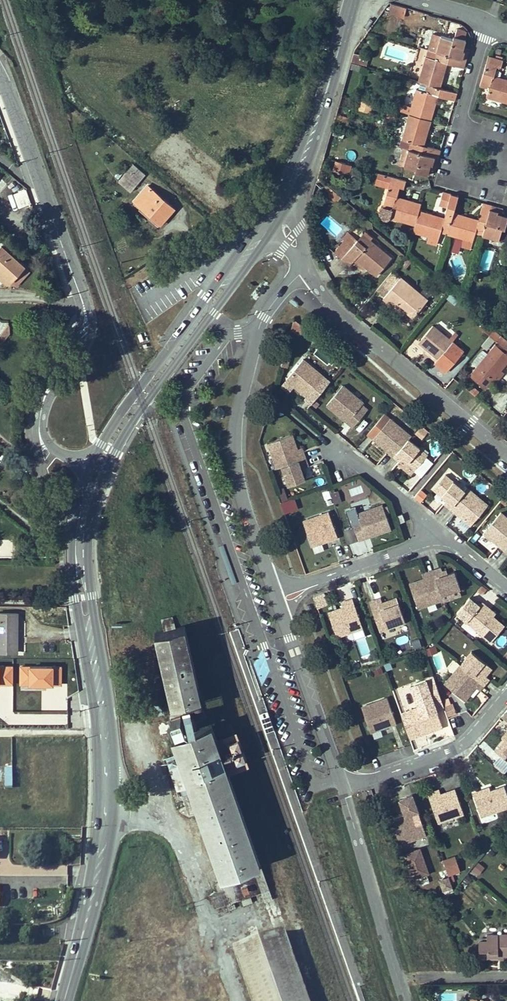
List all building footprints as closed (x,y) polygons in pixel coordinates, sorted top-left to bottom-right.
[(404,16),(406,8),(391,3),(388,11),(404,16)] [(372,22),(368,19),(363,25),(367,28),(372,22)] [(455,36),(463,38),(466,30),(458,28),(455,36)] [(428,49),(436,51),(441,35),(432,33),(428,49)] [(453,38),(441,35),(436,51),(448,55),(453,57),(466,60),(468,52),(463,51),(463,47),(466,39),(463,38),(455,36),(454,36),(453,38)] [(428,49),(426,56),(434,58),(436,51),(428,49)] [(442,74),(446,62),(448,55),(436,51),(434,58),(426,56),(420,74),(422,74),(420,82),(427,84),(438,87),(440,88),(444,75),(442,74)] [(368,57),(358,54),(355,62),(366,65),(368,57)] [(486,63),(494,65),(501,68),(503,60),(488,56),(486,63)] [(464,68),(466,60),(453,57),(451,63),(451,64),(464,68)] [(359,70),(361,65),(351,62),(349,68),(359,70)] [(306,66),(305,72),(311,73),(313,64),(310,63),(309,66),(306,66)] [(504,102),(505,100),(506,100),(506,79),(505,78),(504,80),(491,77),(493,68),(485,66),(480,85),(489,88),(486,97),(504,102)] [(427,84),(420,82),(418,89),(425,91),(427,84)] [(435,107),(433,107),(436,94),(438,87),(427,84),(425,91),(418,89),(416,89),(411,106),(413,107),(411,115),(431,120),(435,107)] [(444,89),(442,96),(442,97),(455,100),(457,92),(444,89)] [(358,108),(370,111),(372,102),(360,99),(358,108)] [(345,130),(348,119),(336,115),(333,126),(345,130)] [(406,122),(404,130),(402,140),(410,142),(408,149),(420,152),(422,145),(425,133),(427,134),(431,120),(411,115),(409,123),(406,122)] [(395,138),(402,140),(404,130),(398,128),(395,138)] [(408,149),(410,142),(402,140),(400,146),(404,148),(408,149)] [(428,147),(425,154),(438,157),(441,150),(428,146),(428,147)] [(400,164),(404,165),(408,149),(404,148),(400,164)] [(427,175),(429,167),(430,164),(436,166),(438,157),(425,154),(420,152),(408,149),(404,165),(416,169),(415,171),(427,175)] [(335,169),(340,170),(346,169),(347,164),(337,161),(335,169)] [(133,164),(129,169),(141,179),(145,174),(133,164)] [(346,169),(340,170),(349,173),(351,165),(347,164),(346,169)] [(130,191),(141,179),(129,169),(119,181),(130,191)] [(379,183),(389,186),(389,187),(396,189),(397,186),(389,184),(391,176),(379,173),(377,180),(379,183)] [(389,184),(397,186),(404,188),(406,180),(391,176),(389,184)] [(330,191),(332,189),(318,177),(316,181),(330,191)] [(161,223),(173,208),(147,186),(134,201),(161,223)] [(26,187),(13,191),(19,206),(31,202),(26,187)] [(389,217),(407,223),(408,221),(415,223),(419,210),(421,203),(408,199),(407,201),(394,197),(396,189),(389,187),(383,206),(380,210),(380,215),(384,219),(388,219),(389,217)] [(341,197),(332,189),(330,191),(330,196),(335,200),(339,199),(341,197)] [(439,204),(447,207),(446,213),(453,215),(454,212),(458,195),(443,191),(439,204)] [(479,215),(487,218),(491,204),(483,202),(479,215)] [(498,240),(501,232),(502,228),(504,229),(506,219),(506,216),(500,214),(497,213),(499,206),(491,204),(487,218),(485,223),(482,234),(498,240)] [(451,221),(444,219),(432,215),(433,213),(419,210),(415,223),(415,225),(413,229),(421,232),(421,234),(429,236),(438,239),(441,230),(448,232),(451,221)] [(455,236),(463,238),(473,242),(475,232),(482,234),(485,223),(478,221),(466,217),(467,216),(454,212),(453,215),(451,221),(448,232),(456,234),(455,236)] [(364,231),(357,239),(342,258),(349,265),(355,257),(376,275),(391,257),(371,240),(372,238),(364,231)] [(501,232),(498,240),(506,242),(506,234),(501,232)] [(334,252),(342,258),(357,239),(350,233),(345,239),(334,252)] [(471,249),(473,242),(463,238),(461,245),(471,249)] [(0,248),(0,271),(11,280),(24,266),(2,246),(0,248)] [(11,280),(0,271),(0,278),(7,285),(16,286),(30,271),(24,266),(11,280)] [(384,296),(400,277),(393,271),(377,290),(384,296)] [(383,298),(400,311),(403,307),(406,310),(413,316),(427,300),(400,277),(384,296),(383,298)] [(299,331),(302,321),(294,318),(291,328),(299,331)] [(441,320),(435,327),(452,341),(458,334),(441,320)] [(0,335),(0,337),(4,341),(10,333),(9,324),(8,325),(0,335)] [(463,351),(452,341),(435,327),(433,325),(419,341),(426,348),(438,358),(436,361),(435,361),(446,371),(463,351)] [(495,338),(497,340),(500,335),(494,330),(490,335),(494,339),(495,338)] [(317,344),(320,340),(314,336),(311,339),(317,344)] [(487,354),(477,366),(470,375),(485,388),(492,380),(501,369),(506,362),(506,354),(495,344),(487,354)] [(438,358),(426,348),(424,350),(436,361),(438,358)] [(472,363),(477,366),(487,354),(482,351),(472,363)] [(307,397),(324,376),(303,359),(286,379),(294,386),(296,384),(303,389),(301,391),(307,397)] [(503,372),(501,369),(492,380),(494,382),(503,372)] [(364,402),(343,385),(327,404),(339,414),(341,411),(350,419),(347,421),(353,426),(363,415),(357,410),(364,402)] [(350,419),(341,411),(339,414),(347,421),(350,419)] [(373,438),(381,445),(383,443),(390,449),(388,451),(394,456),(408,438),(411,435),(390,418),(373,438)] [(292,434),(268,442),(275,462),(280,460),(282,466),(305,458),(303,451),(298,452),(297,448),(292,434)] [(428,455),(408,438),(394,456),(400,460),(402,457),(416,469),(428,455)] [(305,479),(302,472),(301,468),(305,467),(308,466),(305,458),(282,466),(288,485),(305,479)] [(444,502),(450,507),(464,490),(445,474),(433,488),(447,499),(444,502)] [(350,488),(352,495),(363,491),(361,485),(350,488)] [(341,500),(337,487),(330,489),(334,502),(341,500)] [(421,502),(427,493),(420,487),(413,496),(421,502)] [(458,509),(465,515),(463,518),(471,524),(488,504),(467,487),(464,490),(450,507),(456,512),(458,509)] [(322,490),(326,505),(333,503),(329,488),(322,490)] [(292,498),(280,502),(284,511),(295,507),(292,498)] [(365,533),(376,529),(377,533),(392,528),(383,504),(357,513),(358,515),(361,522),(354,525),(359,539),(367,536),(365,533)] [(456,512),(463,518),(465,515),(458,509),(456,512)] [(338,536),(329,512),(303,520),(312,546),(322,542),(321,540),(329,537),(330,539),(338,536)] [(501,543),(499,545),(505,550),(506,547),(506,517),(501,512),(484,532),(492,539),(494,537),(501,543)] [(405,520),(402,513),(397,515),(400,522),(405,520)] [(354,525),(361,522),(358,515),(351,518),(354,525)] [(455,570),(448,573),(444,574),(443,571),(442,567),(433,570),(442,593),(460,587),(455,570)] [(436,595),(442,593),(433,570),(426,573),(428,577),(424,578),(409,583),(418,607),(437,601),(436,595)] [(317,603),(327,600),(324,591),(314,595),(317,603)] [(397,597),(383,602),(379,604),(377,599),(370,602),(378,625),(385,623),(386,628),(405,621),(397,597)] [(337,636),(356,629),(354,624),(361,622),(353,599),(345,601),(347,606),(343,607),(328,612),(337,636)] [(504,625),(493,616),(486,609),(488,607),(482,602),(466,620),(491,641),(504,625)] [(493,616),(496,613),(488,607),(486,609),(493,616)] [(17,652),(17,613),(0,613),(0,651),(17,652)] [(175,628),(172,616),(162,618),(164,630),(155,632),(171,705),(201,698),(185,625),(175,628)] [(42,652),(55,652),(56,640),(42,640),(42,652)] [(434,644),(425,648),(428,654),(437,650),(434,644)] [(472,651),(461,664),(484,683),(489,677),(485,674),(484,673),(485,671),(487,673),(492,667),(472,651)] [(479,689),(484,683),(461,664),(445,683),(465,700),(474,688),(472,686),(474,684),(476,686),(479,689)] [(20,669),(20,700),(37,700),(37,669),(20,669)] [(410,683),(414,693),(437,685),(434,675),(410,683)] [(434,701),(434,702),(442,699),(437,685),(414,693),(419,706),(434,701)] [(388,698),(362,706),(370,732),(381,728),(379,725),(388,723),(389,725),(396,722),(388,698)] [(434,702),(437,710),(445,707),(442,699),(434,702)] [(154,715),(163,713),(161,701),(152,703),(154,715)] [(419,706),(408,710),(417,735),(427,732),(426,729),(434,726),(435,729),(443,726),(437,710),(434,702),(434,701),(419,706)] [(410,737),(417,735),(408,710),(401,713),(410,737)] [(270,715),(263,717),(269,738),(276,735),(270,715)] [(172,737),(177,750),(189,784),(226,890),(213,894),(217,906),(223,904),(225,910),(235,907),(233,901),(262,890),(266,900),(272,898),(228,771),(216,736),(211,724),(172,737)] [(236,729),(216,736),(228,771),(249,764),(236,729)] [(505,740),(496,751),(506,760),(506,737),(505,740)] [(177,788),(189,784),(177,750),(165,754),(177,788)] [(480,816),(506,806),(506,794),(504,785),(491,790),(482,793),(480,790),(473,793),(480,816)] [(464,812),(455,788),(441,794),(437,795),(435,791),(428,793),(436,817),(442,814),(444,819),(464,812)] [(405,814),(392,818),(411,873),(413,877),(417,875),(428,872),(421,852),(416,854),(414,849),(413,850),(410,839),(420,836),(418,830),(424,828),(412,794),(404,797),(405,799),(400,801),(405,814)] [(177,808),(184,806),(180,795),(174,797),(177,808)] [(448,874),(461,870),(455,853),(443,858),(448,874)] [(478,860),(472,869),(478,873),(484,865),(478,860)] [(443,890),(453,886),(448,874),(439,878),(443,890)] [(284,931),(234,948),(252,1000),(308,1000),(284,931)] [(478,940),(478,957),(487,957),(487,954),(503,954),(506,954),(506,934),(487,934),(487,940),(478,940)] [(315,987),(321,986),(317,974),(311,976),(315,987)] [(225,1000),(239,1000),(236,993),(223,997),(225,1000)]
